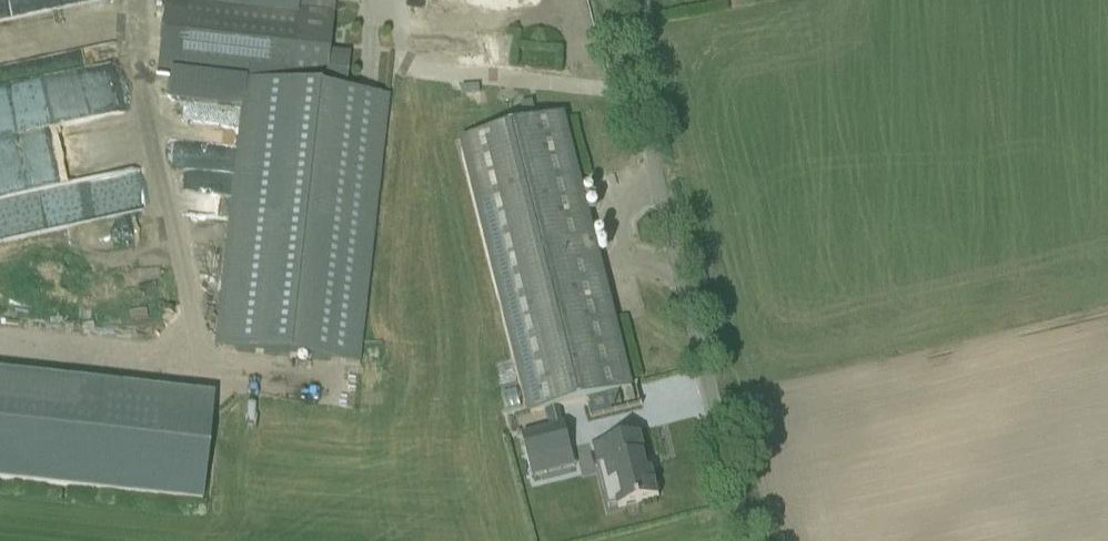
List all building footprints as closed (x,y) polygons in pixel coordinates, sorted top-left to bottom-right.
[(155,78),(169,80),(167,101),(239,109),(213,351),(358,367),(388,100),(342,95),(346,56),(324,54),(330,0),(163,0),(155,78)] [(458,28),(491,31),(494,0),(463,0),(462,7),(414,2),(409,50),(456,54),(458,28)] [(113,6),(8,23),(12,46),(9,46),(13,68),(121,50),(113,6)] [(19,204),(7,139),(93,124),(86,84),(0,99),(0,207),(19,204)] [(617,392),(633,388),(565,118),(462,144),(530,413),(590,398),(595,419),(622,413),(617,392)] [(202,505),(213,403),(0,380),(0,483),(202,505)] [(574,466),(564,427),(523,437),(533,476),(574,466)] [(640,434),(592,448),(609,510),(657,496),(640,434)]
